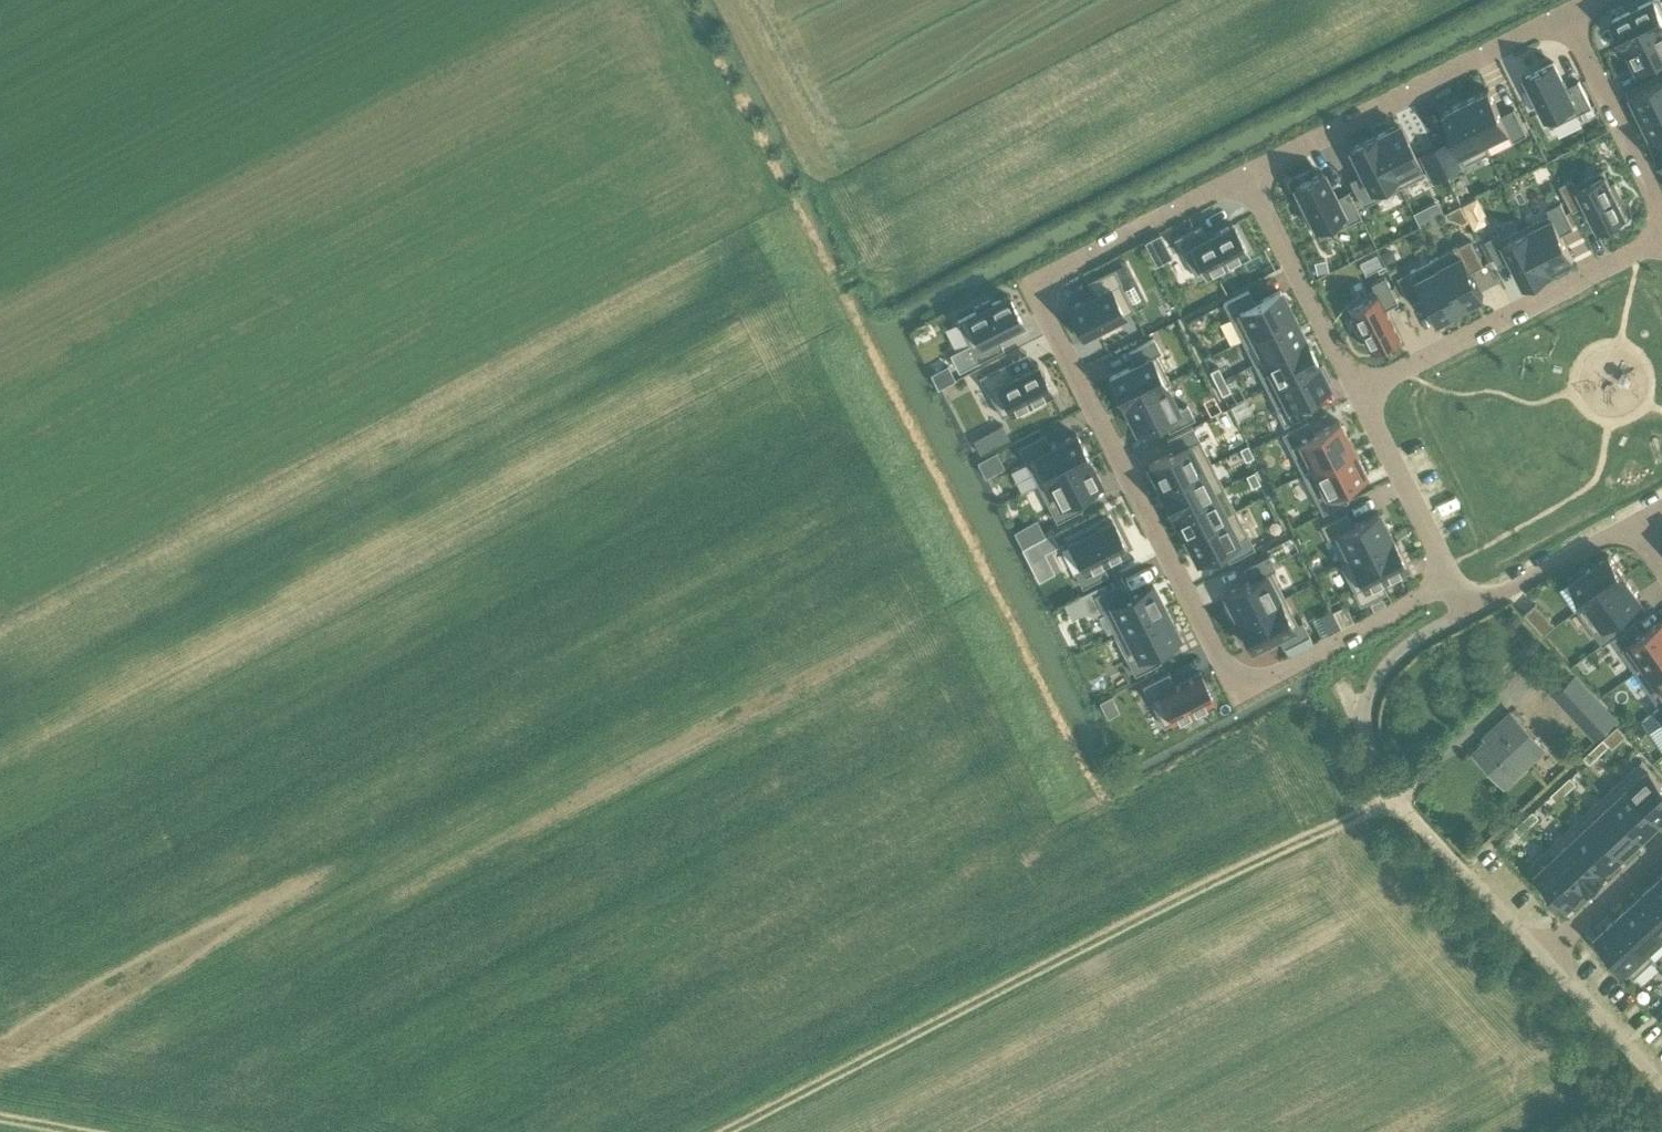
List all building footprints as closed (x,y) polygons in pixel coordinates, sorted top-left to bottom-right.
[(1613,17),(1625,41),(1661,24),(1661,13),(1656,0),(1648,0),(1613,17)] [(1625,41),(1638,67),(1661,55),(1661,24),(1625,41)] [(1554,60),(1526,74),(1547,115),(1574,101),(1579,111),(1592,105),(1580,80),(1567,87),(1554,60)] [(1661,109),(1661,78),(1632,93),(1644,118),(1661,109)] [(1489,88),(1464,100),(1485,141),(1509,129),(1514,139),(1527,132),(1515,108),(1502,114),(1489,88)] [(1485,141),(1464,100),(1440,112),(1461,153),(1485,141)] [(1655,142),(1661,138),(1661,109),(1644,118),(1655,142)] [(1420,163),(1399,122),(1374,134),(1395,175),(1420,163)] [(1395,175),(1374,134),(1349,146),(1363,173),(1350,179),(1362,204),(1375,197),(1370,187),(1395,175)] [(1447,140),(1434,147),(1446,171),(1459,165),(1447,140)] [(1446,171),(1434,147),(1422,153),(1434,177),(1446,171)] [(1322,170),(1294,185),(1315,226),(1343,212),(1348,222),(1361,215),(1348,191),(1336,197),(1322,170)] [(1573,176),(1560,183),(1573,208),(1585,201),(1598,228),(1626,213),(1606,172),(1578,186),(1573,176)] [(1553,217),(1529,229),(1549,271),(1574,258),(1561,231),(1573,225),(1561,200),(1548,207),(1553,217)] [(1422,206),(1414,210),(1421,223),(1429,219),(1422,206)] [(1199,223),(1175,236),(1182,249),(1192,244),(1206,271),(1247,249),(1232,222),(1206,236),(1199,223)] [(1500,231),(1486,238),(1499,262),(1511,256),(1525,283),(1549,271),(1529,229),(1504,241),(1500,231)] [(1160,232),(1144,240),(1149,249),(1165,240),(1160,232)] [(1463,254),(1439,266),(1459,307),(1484,295),(1471,268),(1483,262),(1471,237),(1458,244),(1463,254)] [(1326,258),(1315,260),(1317,271),(1328,269),(1326,258)] [(1409,268),(1396,275),(1409,300),(1421,293),(1435,319),(1459,307),(1439,266),(1414,278),(1409,268)] [(1113,267),(1089,279),(1095,292),(1069,305),(1083,333),(1124,313),(1110,285),(1120,280),(1113,267)] [(1376,291),(1349,305),(1369,346),(1397,332),(1384,306),(1396,299),(1384,275),(1371,282),(1376,291)] [(1251,333),(1292,313),(1280,288),(1254,301),(1248,288),(1223,301),(1230,314),(1239,309),(1251,333)] [(1022,321),(1008,293),(967,314),(981,341),(971,346),(978,359),(1002,347),(996,334),(1022,321)] [(1251,333),(1263,357),(1305,336),(1304,335),(1292,313),(1251,333)] [(1136,361),(1110,375),(1123,402),(1164,381),(1151,354),(1161,349),(1154,336),(1129,349),(1136,361)] [(1276,380),(1317,359),(1305,336),(1263,357),(1276,380)] [(1278,410),(1285,423),(1310,410),(1304,397),(1329,384),(1317,359),(1276,380),(1288,405),(1278,410)] [(947,360),(932,367),(939,381),(954,373),(947,360)] [(1005,362),(980,374),(987,387),(997,382),(1011,410),(1052,389),(1037,361),(1011,374),(1005,362)] [(1211,369),(1210,369),(1216,381),(1224,377),(1218,365),(1211,369)] [(1224,377),(1216,381),(1222,393),(1230,389),(1224,377)] [(1164,381),(1123,402),(1137,429),(1163,415),(1170,428),(1194,416),(1188,402),(1178,408),(1164,381)] [(1298,439),(1312,466),(1353,445),(1339,419),(1313,432),(1306,419),(1282,432),(1288,444),(1298,439)] [(1003,422),(988,429),(996,443),(1010,436),(1003,422)] [(1173,450),(1148,462),(1160,485),(1159,486),(1160,487),(1201,466),(1189,442),(1199,437),(1192,424),(1167,437),(1173,450)] [(1043,432),(1018,445),(1025,458),(1035,453),(1047,478),(1088,457),(1076,431),(1049,445),(1043,432)] [(1247,443),(1240,447),(1246,458),(1253,454),(1247,443)] [(1315,498),(1322,511),(1346,499),(1340,486),(1366,473),(1353,445),(1312,466),(1325,493),(1315,498)] [(1100,481),(1088,457),(1047,478),(1059,501),(1049,506),(1056,519),(1081,507),(1074,494),(1100,481)] [(1201,466),(1160,487),(1172,511),(1213,490),(1201,466)] [(1254,470),(1247,474),(1252,485),(1259,481),(1254,470)] [(1225,513),(1213,490),(1172,511),(1184,535),(1225,513)] [(1337,532),(1350,558),(1392,537),(1378,510),(1352,524),(1345,511),(1321,524),(1327,537),(1337,532)] [(1225,513),(1184,535),(1197,559),(1222,546),(1229,559),(1254,546),(1247,533),(1238,538),(1225,513)] [(1112,519),(1071,540),(1085,567),(1075,572),(1082,585),(1106,573),(1100,560),(1126,547),(1112,519)] [(1354,590),(1361,603),(1385,590),(1379,578),(1406,564),(1392,537),(1350,558),(1364,585),(1354,590)] [(1224,592),(1237,619),(1279,598),(1265,571),(1275,566),(1269,553),(1244,566),(1251,578),(1224,592)] [(1572,580),(1587,601),(1625,575),(1610,553),(1572,580)] [(1612,636),(1625,627),(1617,615),(1641,598),(1625,575),(1587,601),(1603,624),(1594,631),(1603,643),(1612,636)] [(1119,581),(1094,593),(1101,606),(1111,601),(1125,628),(1165,607),(1151,580),(1125,594),(1119,581)] [(1293,625),(1279,598),(1237,619),(1251,646),(1278,632),(1285,645),(1309,633),(1302,620),(1293,625)] [(1554,622),(1536,602),(1525,612),(1544,632),(1554,622)] [(1165,607),(1125,628),(1138,655),(1128,660),(1135,673),(1159,660),(1153,648),(1179,634),(1165,607)] [(1661,651),(1661,618),(1642,632),(1634,620),(1625,627),(1612,636),(1620,648),(1629,642),(1645,664),(1661,651)] [(1285,645),(1284,646),(1289,655),(1313,642),(1309,633),(1285,645)] [(1660,704),(1661,703),(1661,651),(1645,664),(1661,686),(1652,693),(1660,704)] [(1167,671),(1142,684),(1149,697),(1159,692),(1173,719),(1214,698),(1200,671),(1173,684),(1167,671)] [(1112,693),(1100,699),(1107,715),(1120,709),(1112,693)] [(1583,702),(1601,722),(1611,713),(1592,693),(1583,702)] [(1591,731),(1601,722),(1583,702),(1573,711),(1591,731)] [(1660,704),(1654,709),(1661,721),(1661,703),(1660,704)] [(1483,735),(1487,738),(1473,750),(1505,784),(1546,746),(1511,708),(1483,735)] [(1603,737),(1594,745),(1599,751),(1609,742),(1603,737)] [(1594,745),(1584,754),(1590,760),(1599,751),(1594,745)] [(1661,816),(1661,780),(1649,767),(1630,784),(1661,818),(1661,816)] [(1570,775),(1561,784),(1566,790),(1576,781),(1570,775)] [(1566,790),(1561,784),(1551,792),(1557,798),(1566,790)] [(1661,818),(1630,784),(1611,802),(1642,835),(1661,818)] [(1642,835),(1611,802),(1594,818),(1624,851),(1642,835)] [(1533,810),(1524,818),(1529,824),(1539,815),(1533,810)] [(1529,824),(1524,818),(1514,827),(1520,833),(1529,824)] [(1624,851),(1594,818),(1575,836),(1605,869),(1624,851)] [(1605,869),(1575,836),(1556,853),(1587,886),(1605,869)] [(1587,886),(1556,853),(1537,871),(1567,904),(1587,886)] [(1653,882),(1661,892),(1661,873),(1653,882)] [(1653,882),(1634,899),(1661,929),(1661,892),(1653,882)] [(1634,899),(1616,916),(1647,949),(1661,935),(1661,929),(1634,899)] [(1647,949),(1616,916),(1596,934),(1627,967),(1647,949)]
